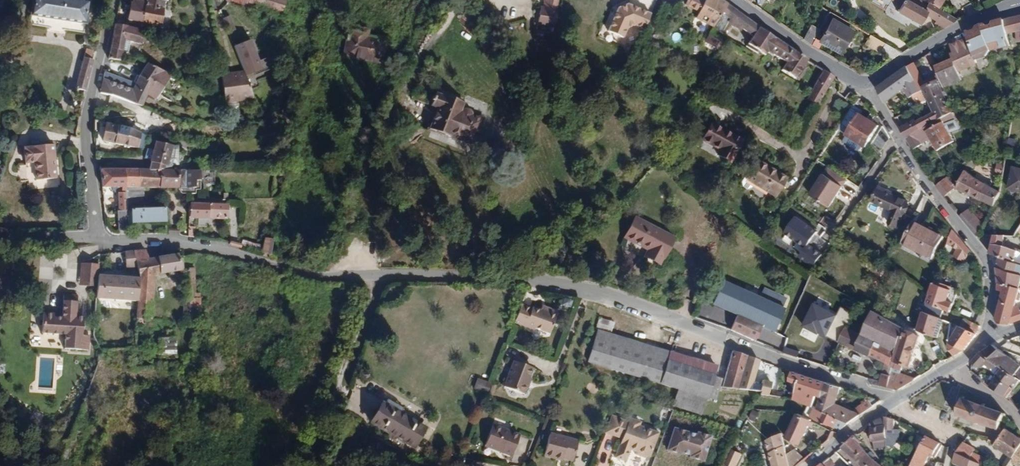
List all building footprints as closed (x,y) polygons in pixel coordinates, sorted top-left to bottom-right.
[(87,2),(73,0),(32,0),(30,15),(84,24),(87,2)] [(141,23),(146,0),(133,0),(128,19),(116,17),(115,25),(126,27),(128,20),(132,21),(130,28),(140,31),(141,23)] [(163,0),(146,0),(141,23),(160,27),(163,0)] [(251,4),(280,14),(285,0),(253,0),(251,4)] [(560,7),(560,0),(545,0),(544,10),(540,9),(538,24),(555,26),(560,7)] [(609,31),(622,37),(631,31),(633,24),(642,28),(653,1),(652,0),(629,0),(628,3),(618,8),(609,31)] [(713,28),(721,15),(727,5),(720,0),(705,0),(704,2),(700,0),(690,0),(690,1),(689,0),(687,0),(684,5),(699,12),(696,19),(713,28)] [(958,19),(938,7),(925,0),(905,0),(898,12),(919,24),(925,15),(927,11),(937,17),(936,21),(934,23),(942,28),(958,19)] [(659,19),(663,7),(656,5),(653,17),(659,19)] [(804,66),(807,60),(759,28),(727,5),(721,15),(729,20),(752,37),(748,44),(765,55),(767,52),(785,64),(781,70),(795,80),(796,78),(799,80),(804,72),(801,71),(804,66)] [(925,15),(936,21),(937,17),(927,11),(925,15)] [(235,31),(238,28),(230,15),(228,16),(235,31)] [(721,15),(713,28),(723,32),(729,20),(721,15)] [(227,34),(235,31),(228,16),(221,19),(227,34)] [(1005,20),(1008,34),(1017,31),(1019,30),(1019,16),(1005,20)] [(819,41),(820,42),(840,53),(853,30),(832,19),(819,41)] [(1008,34),(1005,20),(984,24),(968,31),(970,37),(976,60),(987,56),(991,51),(1010,46),(1008,34)] [(804,39),(813,45),(816,39),(821,30),(811,24),(804,39)] [(149,46),(150,40),(138,38),(140,31),(130,28),(126,27),(115,25),(108,58),(120,61),(122,52),(124,41),(129,42),(149,46)] [(381,63),(385,41),(366,38),(368,31),(349,28),(344,56),(381,63)] [(893,59),(902,53),(869,35),(865,43),(893,59)] [(704,42),(718,50),(722,44),(708,36),(704,42)] [(958,70),(977,62),(976,60),(970,37),(951,45),(957,58),(936,67),(940,75),(945,88),(962,80),(958,70)] [(262,61),(254,41),(237,47),(249,76),(256,73),(258,77),(276,69),(271,57),(262,61)] [(75,88),(85,91),(93,61),(82,59),(75,88)] [(155,100),(169,77),(147,63),(145,66),(135,84),(105,72),(102,81),(100,93),(142,107),(146,95),(155,100)] [(946,91),(945,88),(940,75),(924,82),(914,63),(908,67),(921,91),(913,96),(918,107),(929,100),(944,92),(946,91)] [(921,91),(908,67),(877,89),(886,103),(904,89),(909,99),(913,96),(921,91)] [(807,100),(818,106),(833,78),(824,71),(807,100)] [(223,102),(253,99),(244,75),(229,77),(229,75),(220,76),(223,102)] [(922,130),(953,112),(944,92),(929,100),(935,112),(917,122),(922,130)] [(437,108),(431,125),(441,130),(439,133),(457,140),(458,139),(478,147),(482,146),(485,143),(484,138),(479,132),(484,120),(472,115),(469,111),(465,109),(461,109),(463,103),(436,93),(431,106),(437,108)] [(261,118),(271,113),(268,104),(258,107),(261,118)] [(854,105),(838,129),(849,137),(867,147),(879,127),(857,113),(860,108),(854,105)] [(945,124),(956,117),(953,112),(922,130),(906,139),(912,150),(923,144),(922,143),(931,138),(938,151),(955,141),(945,124)] [(909,123),(900,128),(906,139),(922,130),(917,122),(916,120),(910,124),(909,123)] [(136,148),(139,133),(118,126),(105,123),(102,141),(136,148)] [(731,162),(742,141),(710,124),(702,140),(720,150),(717,156),(731,162)] [(881,152),(891,135),(880,129),(870,146),(881,152)] [(142,188),(159,188),(159,170),(170,170),(171,167),(170,163),(167,162),(171,146),(155,142),(149,170),(138,169),(138,188),(142,188)] [(56,179),(53,145),(34,147),(33,148),(24,149),(25,163),(34,162),(36,180),(56,179)] [(776,197),(787,179),(757,161),(746,180),(776,197)] [(1004,176),(1006,165),(997,163),(996,174),(1004,176)] [(100,168),(102,188),(121,188),(124,169),(118,169),(112,169),(111,167),(100,168)] [(829,207),(846,180),(825,167),(808,195),(829,207)] [(1014,168),(1009,188),(1019,191),(1019,170),(1014,168)] [(127,211),(144,209),(142,188),(138,188),(138,169),(124,169),(121,188),(124,188),(125,191),(125,194),(127,211)] [(159,188),(178,188),(177,171),(170,170),(159,170),(159,188)] [(206,170),(185,171),(185,188),(200,187),(200,181),(206,180),(206,170)] [(938,185),(949,176),(943,170),(933,179),(938,185)] [(185,188),(185,171),(177,171),(178,188),(185,188)] [(994,206),(1001,192),(976,179),(966,171),(957,189),(994,206)] [(957,181),(952,174),(949,176),(938,185),(936,187),(945,197),(955,189),(953,186),(957,181)] [(898,226),(908,202),(891,195),(892,193),(880,187),(873,202),(894,212),(889,223),(898,226)] [(118,231),(129,230),(128,223),(127,211),(125,194),(118,194),(119,211),(116,211),(118,231)] [(219,204),(219,199),(189,199),(189,218),(226,219),(227,204),(219,204)] [(128,223),(164,222),(165,222),(164,208),(144,209),(127,211),(128,223)] [(977,238),(979,234),(983,225),(969,209),(960,216),(977,238)] [(805,246),(816,230),(794,216),(784,232),(805,246)] [(664,258),(674,239),(634,218),(624,237),(648,250),(645,256),(659,264),(663,258),(664,258)] [(932,258),(943,237),(915,221),(904,243),(932,258)] [(970,251),(953,229),(947,244),(957,250),(954,257),(964,262),(970,251)] [(1006,246),(1006,236),(994,235),(989,253),(1000,257),(1019,265),(1019,251),(1006,246)] [(264,253),(273,254),(275,238),(265,237),(264,253)] [(49,250),(63,256),(66,248),(53,243),(49,250)] [(818,254),(805,246),(797,258),(810,267),(818,254)] [(196,300),(196,256),(157,258),(149,259),(149,251),(139,251),(142,280),(138,303),(138,321),(146,321),(146,315),(155,315),(160,273),(179,272),(182,329),(196,327),(204,327),(204,300),(196,300)] [(1000,257),(996,267),(997,289),(1004,291),(996,320),(999,323),(1010,324),(1015,308),(1019,290),(1019,265),(1000,257)] [(82,285),(100,288),(101,277),(103,265),(85,263),(82,285)] [(107,299),(109,277),(101,277),(100,288),(98,298),(107,299)] [(138,303),(142,280),(109,277),(107,299),(138,303)] [(936,277),(930,294),(926,303),(944,310),(951,313),(959,290),(941,283),(940,286),(936,285),(939,278),(936,277)] [(733,322),(730,330),(754,341),(758,334),(761,326),(775,332),(785,309),(783,308),(787,299),(764,288),(762,292),(746,285),(744,290),(724,282),(713,304),(736,315),(733,322)] [(81,295),(66,294),(63,319),(55,318),(55,315),(45,313),(43,332),(66,334),(65,348),(88,351),(89,347),(102,348),(95,337),(83,336),(85,318),(78,317),(81,295)] [(836,314),(811,302),(801,325),(826,336),(836,314)] [(944,310),(926,303),(923,312),(941,318),(944,310)] [(540,311),(521,304),(514,323),(534,330),(535,329),(549,334),(555,317),(540,311)] [(710,312),(733,322),(736,315),(713,304),(710,312)] [(542,306),(540,311),(555,317),(557,311),(542,306)] [(1019,320),(1019,306),(1015,308),(1010,324),(1019,320)] [(837,316),(848,319),(850,313),(839,309),(837,316)] [(847,328),(840,342),(864,353),(887,363),(891,365),(899,344),(904,330),(905,328),(875,312),(864,336),(847,328)] [(917,330),(936,337),(937,331),(941,318),(923,312),(917,330)] [(625,338),(629,327),(599,318),(596,329),(625,338)] [(961,327),(976,334),(979,326),(965,319),(961,327)] [(761,326),(758,334),(771,340),(775,332),(761,326)] [(947,346),(954,357),(963,351),(976,334),(961,327),(950,343),(948,342),(947,346)] [(587,362),(677,390),(706,399),(707,397),(716,400),(722,379),(713,376),(716,367),(597,330),(587,362)] [(890,376),(888,388),(898,390),(915,379),(906,375),(903,369),(905,364),(910,366),(920,337),(915,335),(906,331),(901,344),(899,344),(891,365),(890,376)] [(173,341),(159,340),(158,357),(173,357),(173,341)] [(999,350),(993,345),(979,354),(999,366),(1002,368),(1019,379),(1019,365),(999,350)] [(747,356),(733,351),(722,387),(761,391),(760,395),(783,398),(785,391),(780,387),(753,382),(740,380),(747,356)] [(999,366),(979,354),(972,363),(982,369),(985,365),(990,369),(997,368),(999,366)] [(756,359),(747,356),(740,380),(753,382),(759,364),(756,359)] [(522,393),(531,368),(509,361),(500,386),(522,393)] [(770,374),(767,363),(759,366),(763,376),(770,374)] [(891,365),(887,363),(882,374),(890,376),(891,365)] [(1019,380),(1019,379),(1002,368),(996,377),(1014,389),(1019,380)] [(797,385),(793,399),(812,407),(812,406),(816,396),(821,398),(826,383),(793,371),(790,382),(797,385)] [(880,381),(878,385),(888,388),(890,376),(882,374),(880,381)] [(1008,396),(1014,389),(996,377),(994,376),(993,379),(988,385),(1007,397),(1008,396)] [(487,394),(490,385),(480,381),(475,389),(487,394)] [(839,420),(848,424),(873,407),(868,400),(853,411),(837,404),(842,388),(826,383),(821,398),(817,408),(840,419),(839,420)] [(706,399),(677,390),(672,407),(701,416),(706,399)] [(999,429),(1004,413),(962,398),(957,415),(999,429)] [(414,448),(425,428),(382,403),(370,423),(414,448)] [(836,426),(843,429),(848,424),(839,420),(840,419),(817,408),(815,407),(810,417),(835,428),(836,426)] [(751,409),(748,419),(756,421),(759,412),(751,409)] [(811,420),(798,415),(786,439),(799,445),(808,427),(811,428),(814,423),(810,422),(811,420)] [(872,442),(874,443),(887,440),(886,448),(899,448),(900,429),(895,429),(895,420),(885,417),(877,420),(871,424),(872,442)] [(612,423),(606,439),(622,445),(615,461),(626,465),(631,454),(637,457),(636,459),(646,463),(648,461),(650,462),(660,439),(640,431),(642,428),(632,423),(630,426),(614,420),(612,423)] [(511,456),(519,435),(492,425),(484,447),(511,456)] [(1007,429),(999,440),(995,445),(1010,456),(1013,458),(1013,463),(1015,465),(1017,465),(1019,465),(1019,438),(1007,429)] [(919,451),(927,436),(918,431),(910,447),(919,451)] [(543,456),(554,459),(555,457),(562,459),(572,461),(577,441),(549,434),(543,456)] [(772,465),(799,465),(796,452),(787,455),(781,434),(766,441),(772,465)] [(712,448),(699,442),(698,445),(676,436),(667,457),(680,462),(681,460),(690,464),(689,465),(690,465),(704,465),(712,448)] [(855,436),(842,447),(855,459),(864,449),(860,445),(862,443),(855,436)] [(940,444),(927,436),(919,451),(913,462),(911,465),(925,465),(929,457),(933,458),(940,444)] [(875,450),(886,449),(886,448),(887,440),(874,443),(875,450)] [(976,450),(963,443),(957,452),(980,464),(985,459),(974,453),(976,450)] [(873,458),(868,454),(864,449),(855,459),(861,465),(882,465),(873,458)] [(741,453),(733,450),(727,465),(736,465),(741,453)] [(957,452),(954,463),(961,465),(980,465),(980,464),(957,452)] [(1015,465),(1013,463),(1013,458),(1010,456),(1003,465),(1015,465)] [(819,465),(835,465),(836,465),(830,458),(819,465)]
